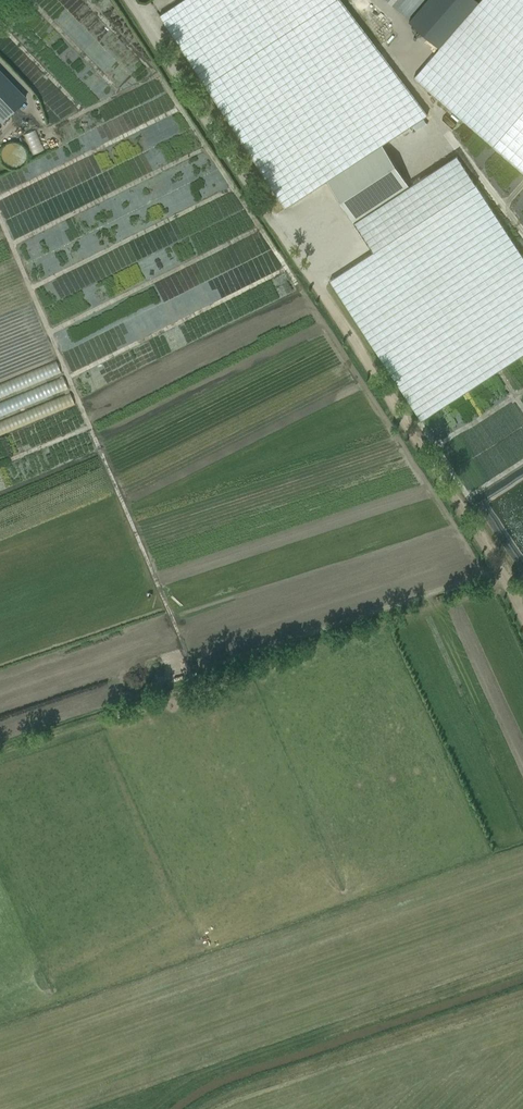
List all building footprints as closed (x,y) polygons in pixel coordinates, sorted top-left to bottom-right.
[(427,115),(340,0),(183,0),(159,15),(285,208),(327,181),(354,221),(409,185),(382,145),(427,115)] [(479,2),(476,0),(428,0),(409,22),(440,48),(442,50),(482,5),(480,3),(479,2)] [(440,48),(413,78),(492,146),(522,173),(522,0),(481,0),(479,2),(480,3),(482,5),(442,50),(440,48)] [(13,50),(22,40),(14,32),(5,42),(13,50)] [(0,71),(0,122),(25,98),(0,71)] [(50,129),(38,131),(42,152),(54,150),(50,129)] [(74,136),(64,138),(66,145),(75,144),(74,136)] [(41,148),(19,140),(11,160),(33,168),(41,148)] [(329,279),(465,490),(522,452),(522,259),(456,155),(354,221),(372,251),(329,279)] [(0,404),(0,414),(2,420),(83,392),(78,377),(0,404)] [(126,420),(120,425),(125,431),(131,425),(126,420)] [(500,480),(514,472),(511,466),(497,475),(500,480)]
